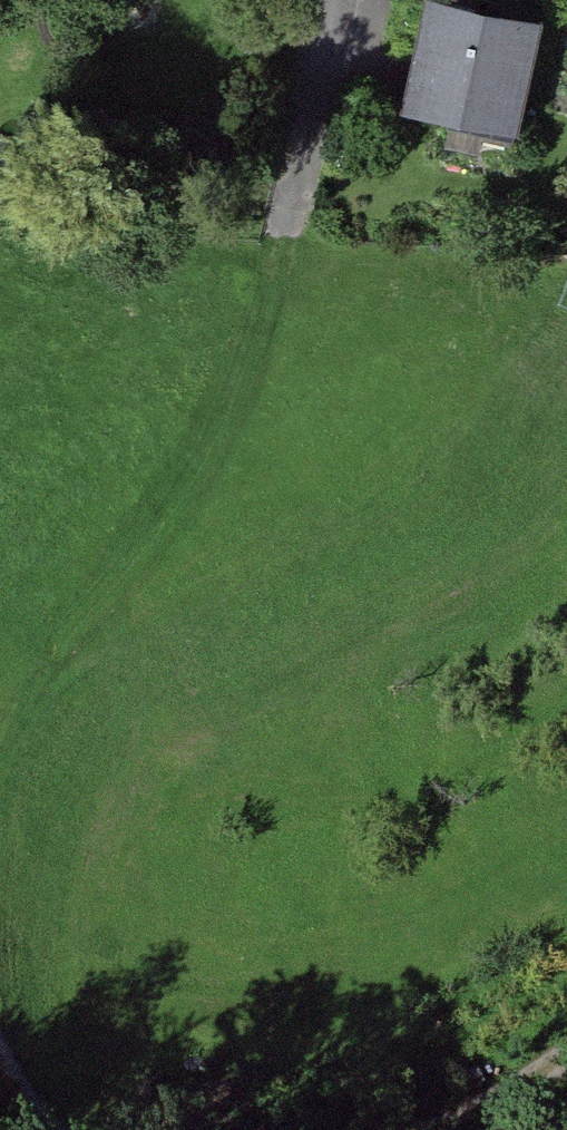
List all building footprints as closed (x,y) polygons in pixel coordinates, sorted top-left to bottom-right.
[(525,139),(547,18),(449,0),(438,0),(417,120),(525,139)]
